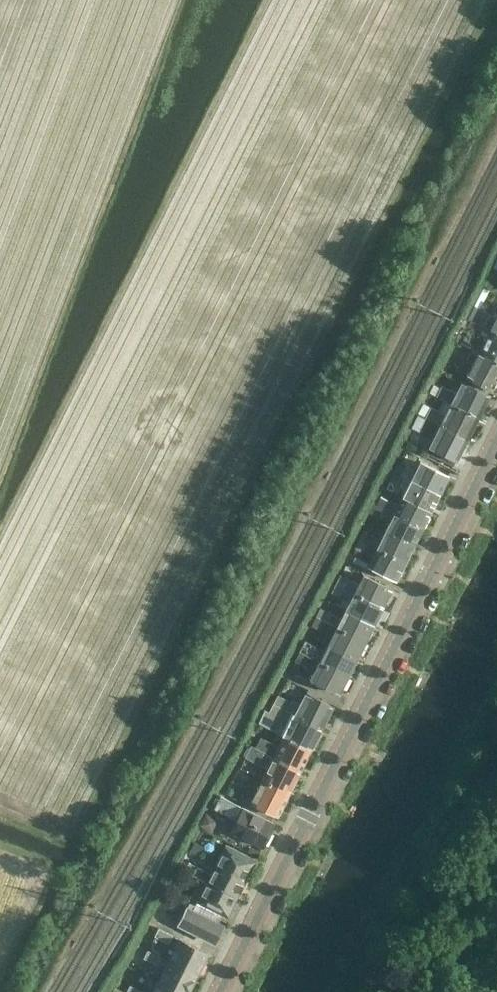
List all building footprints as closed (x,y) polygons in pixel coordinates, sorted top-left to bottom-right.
[(496,334),(496,315),(496,318),(473,307),(467,318),(496,334)] [(461,343),(472,349),(496,362),(496,334),(482,326),(476,337),(466,332),(461,343)] [(466,377),(490,389),(496,375),(496,362),(472,349),(467,361),(473,364),(466,377)] [(450,404),(476,417),(487,396),(461,382),(456,393),(441,385),(436,396),(450,403),(450,404)] [(476,417),(450,404),(445,413),(437,409),(436,412),(430,409),(418,431),(433,438),(428,446),(454,460),(476,417)] [(401,474),(439,493),(448,476),(419,461),(415,470),(406,465),(401,474)] [(402,496),(430,511),(439,493),(401,474),(397,482),(407,487),(402,496)] [(380,496),(375,505),(384,508),(384,509),(421,528),(430,511),(402,496),(397,505),(380,496)] [(385,531),(413,545),(421,528),(384,509),(384,508),(375,505),(371,513),(389,522),(385,531)] [(363,531),(359,539),(404,562),(413,545),(385,531),(380,540),(363,531)] [(359,539),(354,548),(372,557),(367,566),(395,580),(404,562),(359,539)] [(339,575),(335,583),(343,587),(382,607),(391,589),(363,575),(358,584),(347,579),(339,575)] [(335,583),(330,592),(339,596),(349,601),(345,610),(373,624),(382,607),(343,587),(335,583)] [(318,608),(313,617),(326,621),(326,622),(365,641),(373,624),(345,610),(341,618),(330,613),(330,614),(318,608)] [(332,636),(328,644),(356,658),(365,641),(326,622),(326,621),(313,617),(310,624),(332,636)] [(309,656),(348,675),(356,658),(328,644),(324,652),(314,648),(315,646),(305,641),(299,653),(309,656)] [(309,656),(299,653),(295,660),(315,670),(310,679),(339,693),(348,675),(309,656)] [(280,707),(321,728),(332,706),(305,693),(300,704),(293,700),(292,701),(285,698),(278,694),(273,705),(280,707)] [(264,710),(258,723),(283,736),(292,741),(311,750),(321,728),(280,707),(273,705),(269,713),(264,710)] [(254,748),(251,746),(300,771),(311,750),(292,741),(283,736),(278,746),(271,743),(270,745),(258,739),(254,748)] [(267,769),(262,779),(289,792),(300,771),(251,746),(245,758),(267,769)] [(289,792),(262,779),(252,799),(241,793),(238,800),(249,806),(250,803),(278,816),(289,792)] [(237,820),(231,831),(262,847),(274,824),(220,796),(214,808),(237,820)] [(217,865),(246,880),(256,860),(227,846),(217,865)] [(189,862),(184,871),(197,878),(236,898),(246,880),(217,865),(213,874),(189,862)] [(197,878),(188,896),(199,901),(198,903),(227,918),(236,898),(197,878)] [(179,925),(214,942),(222,925),(188,908),(179,925)] [(154,936),(168,943),(172,935),(158,928),(154,936)] [(168,960),(197,974),(208,952),(180,937),(168,960)] [(143,958),(157,965),(161,957),(147,950),(143,958)] [(158,981),(180,991),(188,991),(197,974),(168,960),(158,981)] [(158,981),(152,991),(180,991),(158,981)]
